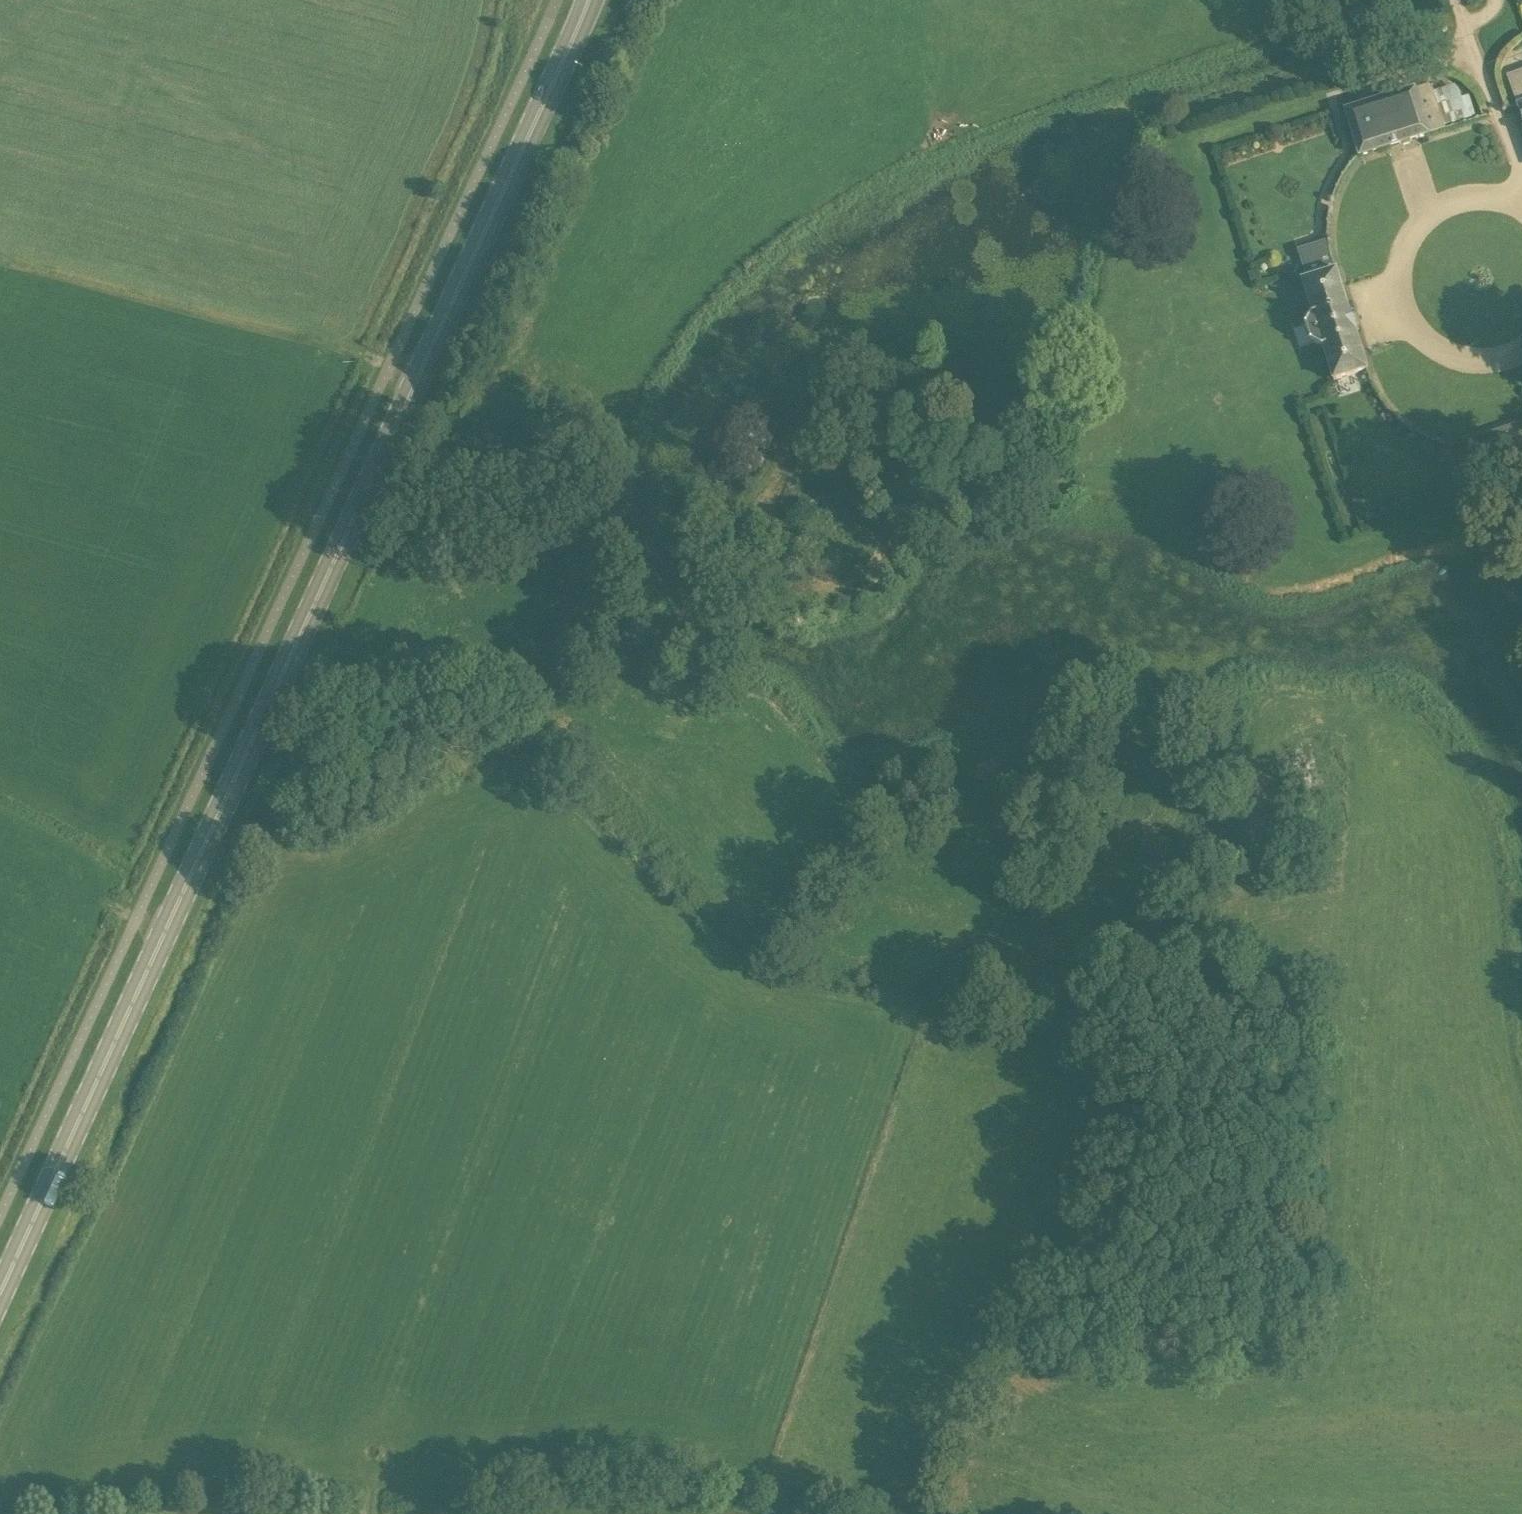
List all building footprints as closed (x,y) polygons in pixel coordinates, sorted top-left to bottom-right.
[(1507,75),(1521,118),(1521,69),(1507,75)] [(1345,110),(1360,156),(1431,134),(1430,132),(1445,127),(1445,126),(1475,116),(1469,95),(1462,97),(1460,90),(1455,85),(1433,91),(1431,83),(1345,110)] [(1302,281),(1313,314),(1312,314),(1306,325),(1312,341),(1323,347),(1324,346),(1334,380),(1369,369),(1358,331),(1350,307),(1338,270),(1337,270),(1335,266),(1333,261),(1331,254),(1328,239),(1298,249),(1307,279),(1302,281)] [(1518,471),(1501,476),(1505,489),(1514,487),(1513,481),(1521,479),(1518,471)]
